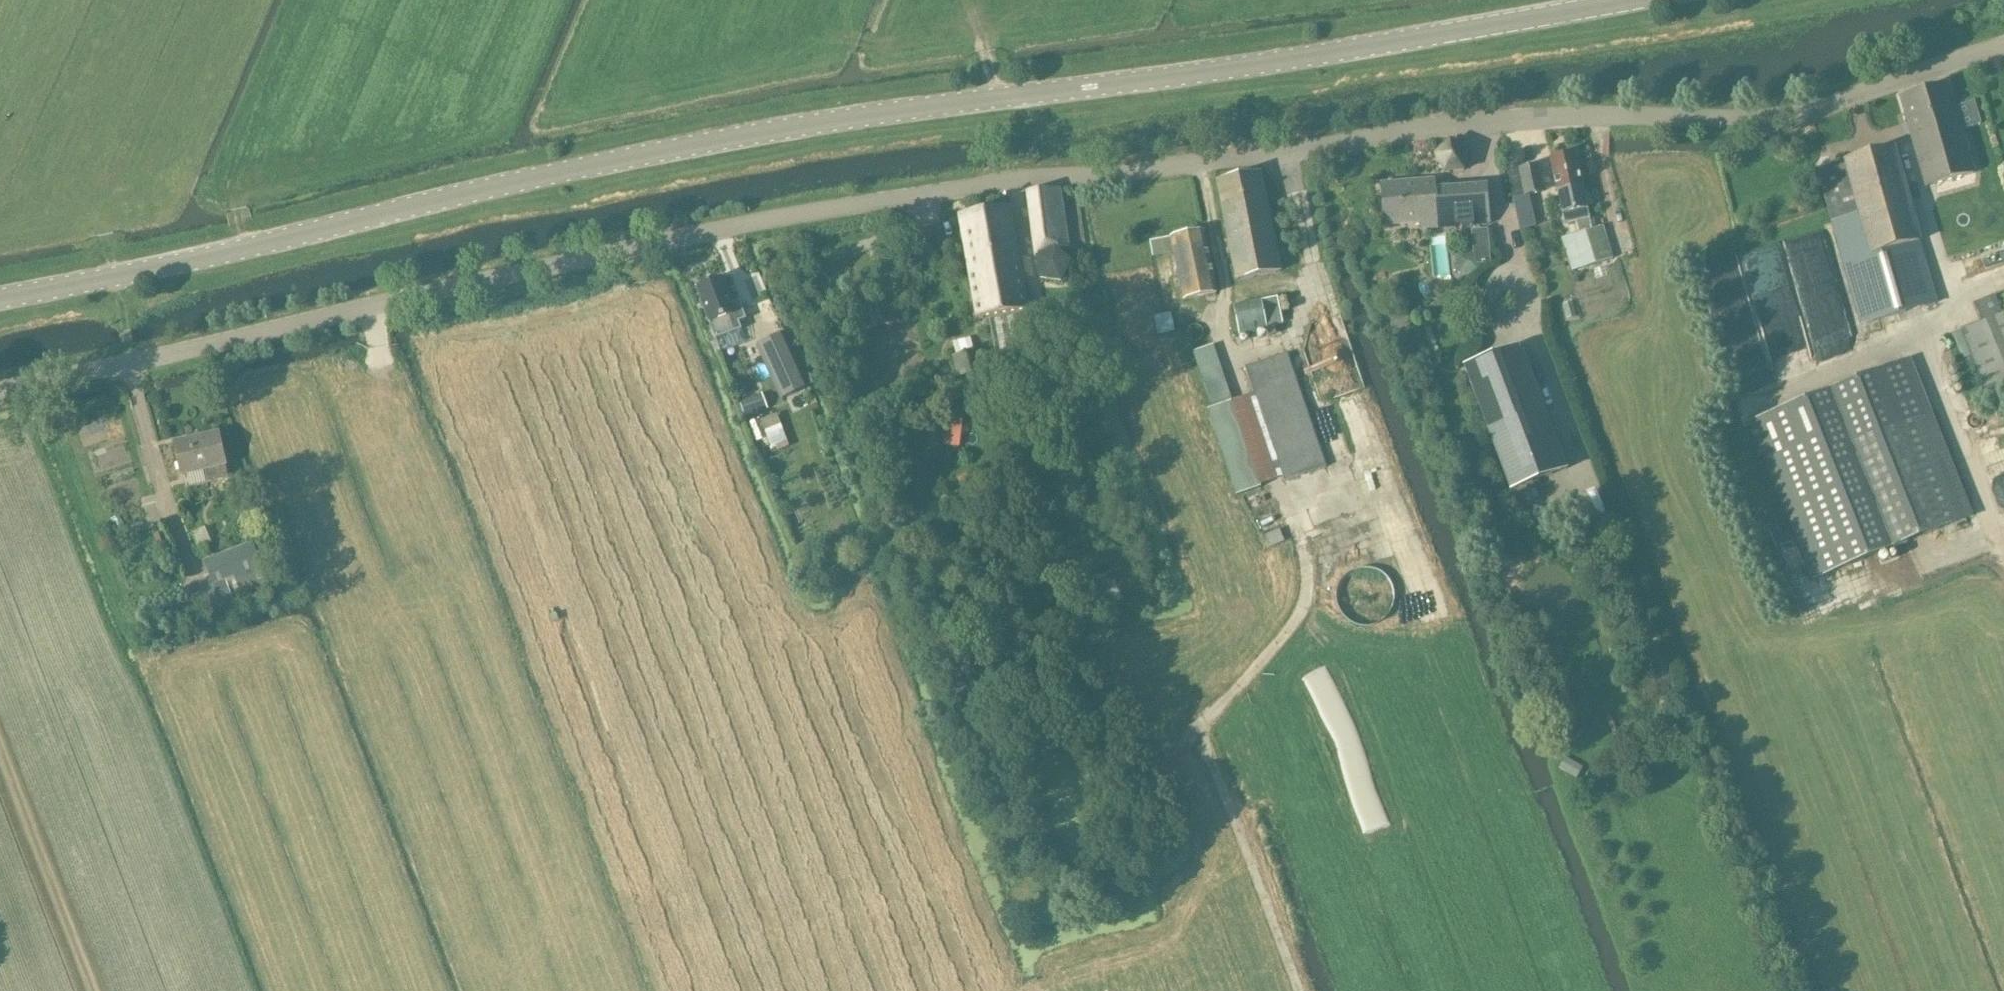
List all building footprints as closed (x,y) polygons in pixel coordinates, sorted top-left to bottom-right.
[(1948,84),(1900,97),(1925,187),(1973,174),(1961,130),(1981,125),(1974,102),(1955,107),(1948,84)] [(1828,166),(1817,169),(1828,211),(1839,208),(1842,219),(1831,222),(1836,238),(1860,325),(1935,304),(1918,242),(1920,242),(1894,148),(1846,161),(1828,166)] [(1576,190),(1583,188),(1575,153),(1550,158),(1559,197),(1567,195),(1565,189),(1575,187),(1576,190)] [(1538,165),(1536,165),(1508,171),(1514,198),(1544,192),(1538,165)] [(1237,280),(1281,271),(1261,173),(1217,182),(1237,280)] [(1435,180),(1381,184),(1384,226),(1421,223),(1421,230),(1490,224),(1487,186),(1436,190),(1435,180)] [(1567,195),(1559,197),(1565,224),(1577,221),(1580,233),(1591,230),(1589,218),(1583,188),(1576,190),(1575,187),(1565,189),(1567,195)] [(1060,189),(1028,192),(1040,279),(1061,282),(1071,263),(1058,250),(1069,248),(1060,189)] [(1514,199),(1520,230),(1536,227),(1529,196),(1514,199)] [(969,267),(1018,258),(1009,207),(960,216),(969,267)] [(1573,272),(1612,259),(1602,226),(1591,230),(1580,233),(1562,239),(1573,272)] [(1204,231),(1150,242),(1153,257),(1174,252),(1184,300),(1217,293),(1204,231)] [(1458,255),(1460,272),(1479,270),(1478,254),(1458,255)] [(978,318),(1027,309),(1018,258),(969,267),(978,318)] [(722,277),(696,287),(716,339),(742,329),(739,322),(747,319),(744,311),(741,302),(733,305),(722,277)] [(1953,336),(1963,359),(1970,356),(1985,391),(2003,383),(2003,319),(1994,296),(1975,304),(1983,323),(1960,332),(1953,336)] [(1277,297),(1235,306),(1240,334),(1267,329),(1266,326),(1282,323),(1277,297)] [(1155,315),(1158,333),(1176,330),(1172,312),(1155,315)] [(1024,346),(1052,340),(1047,313),(1019,318),(1018,316),(990,322),(995,352),(1024,347),(1024,346)] [(783,335),(758,346),(783,400),(808,388),(783,335)] [(1262,487),(1213,345),(1194,352),(1213,408),(1208,410),(1237,496),(1262,487)] [(1565,470),(1520,346),(1463,367),(1508,491),(1565,470)] [(978,350),(952,357),(958,378),(984,371),(978,350)] [(1245,368),(1284,482),(1326,468),(1287,354),(1245,368)] [(1749,422),(1812,580),(1974,516),(1911,358),(1749,422)] [(737,388),(740,399),(747,396),(744,385),(737,388)] [(763,393),(741,402),(747,417),(769,409),(763,393)] [(763,418),(765,429),(779,427),(777,416),(763,418)] [(930,421),(927,438),(942,440),(944,423),(930,421)] [(218,432),(174,442),(182,476),(208,470),(211,482),(229,478),(218,432)] [(1279,529),(1265,536),(1270,548),(1285,541),(1279,529)] [(214,585),(182,597),(191,621),(210,614),(212,620),(237,610),(233,599),(269,585),(265,573),(253,543),(205,562),(214,585)] [(1382,573),(1358,572),(1358,603),(1392,603),(1392,588),(1382,588),(1382,573)] [(1577,778),(1583,768),(1565,757),(1559,768),(1577,778)]
